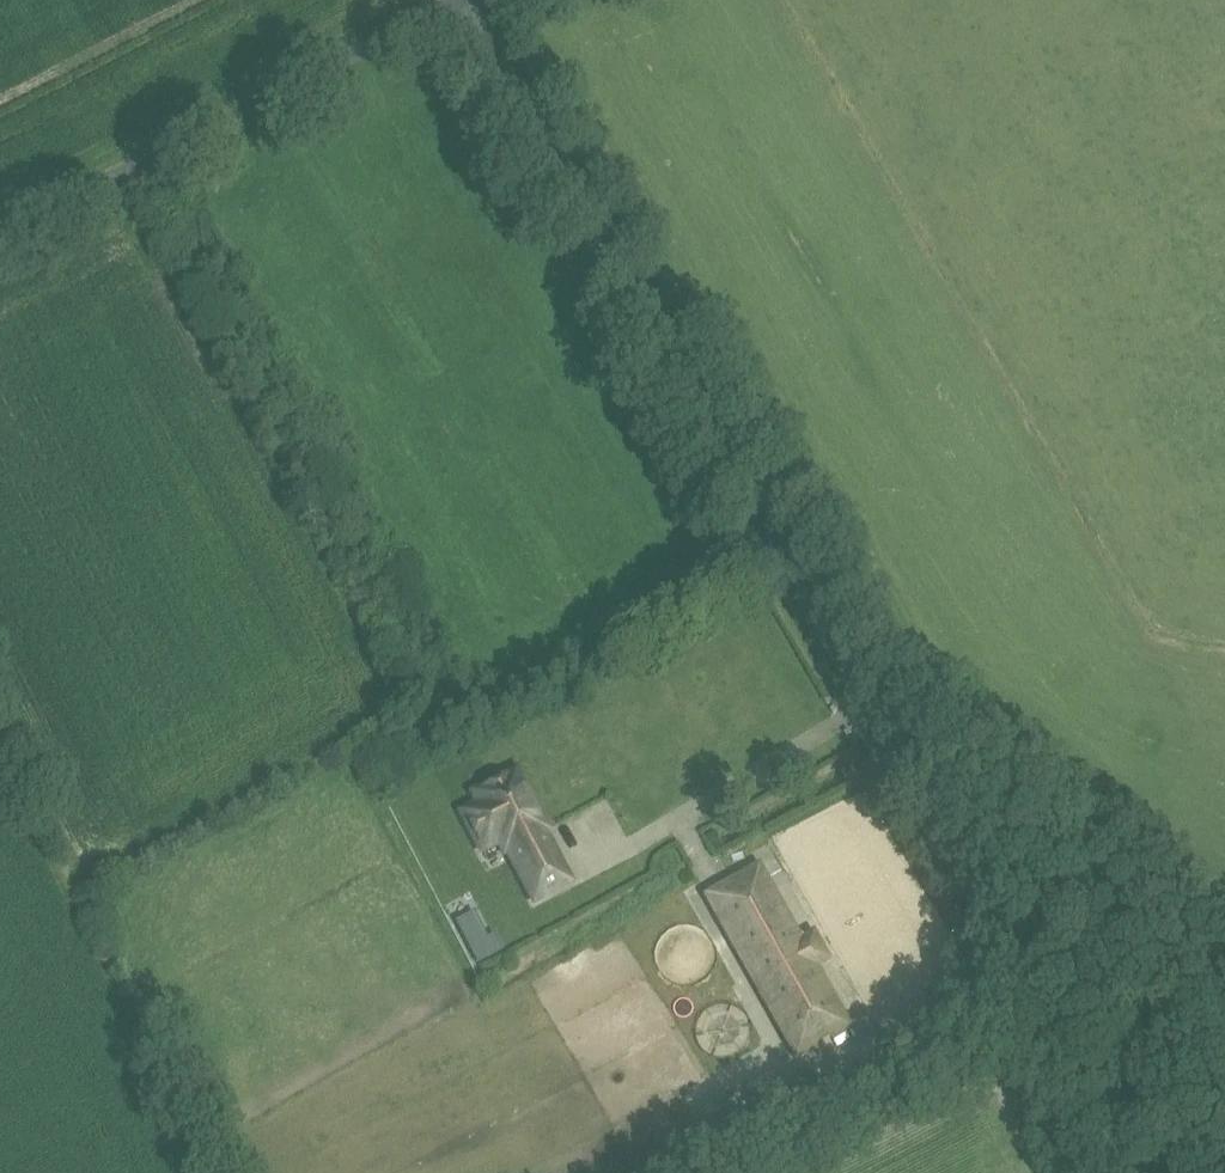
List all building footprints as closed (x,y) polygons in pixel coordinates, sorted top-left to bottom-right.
[(573,890),(517,775),(473,797),(478,808),(462,816),(488,870),(508,860),(532,910),(573,890)] [(759,867),(698,899),(789,1070),(850,1038),(816,974),(826,969),(809,938),(799,943),(759,867)] [(492,933),(485,937),(471,910),(451,921),(474,964),(501,950),(492,933)]
